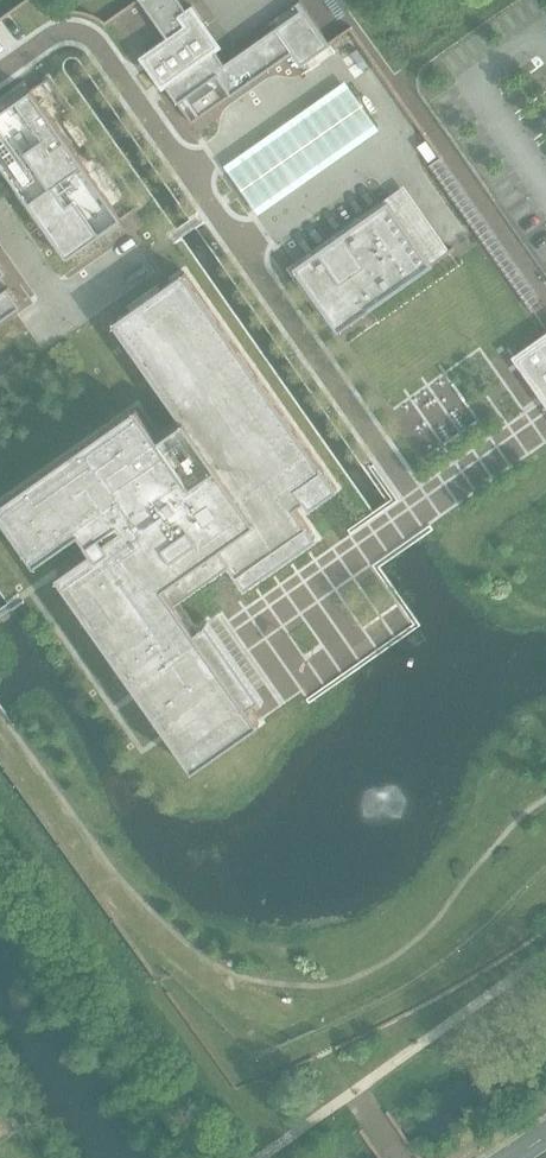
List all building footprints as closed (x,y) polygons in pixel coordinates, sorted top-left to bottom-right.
[(181,0),(149,0),(172,34),(169,36),(146,52),(177,97),(216,71),(231,93),(292,52),(299,63),(329,42),(305,7),(226,63),(216,49),(222,45),(192,2),(186,7),(181,0)] [(380,128),(346,79),(227,163),(261,212),(380,128)] [(29,86),(0,106),(0,162),(65,257),(120,220),(29,86)] [(303,266),(340,321),(435,257),(397,202),(303,266)] [(225,553),(241,577),(313,528),(294,499),(303,492),(310,502),(336,484),(189,268),(118,316),(185,414),(162,431),(143,403),(0,501),(0,502),(34,552),(81,520),(95,540),(53,568),(169,738),(186,763),(253,717),(239,698),(259,684),(232,646),(210,613),(196,622),(173,589),(225,553)] [(20,301),(7,283),(0,288),(0,316),(20,301)] [(514,354),(545,399),(545,332),(514,354)] [(447,395),(436,380),(404,403),(416,419),(447,395)]
